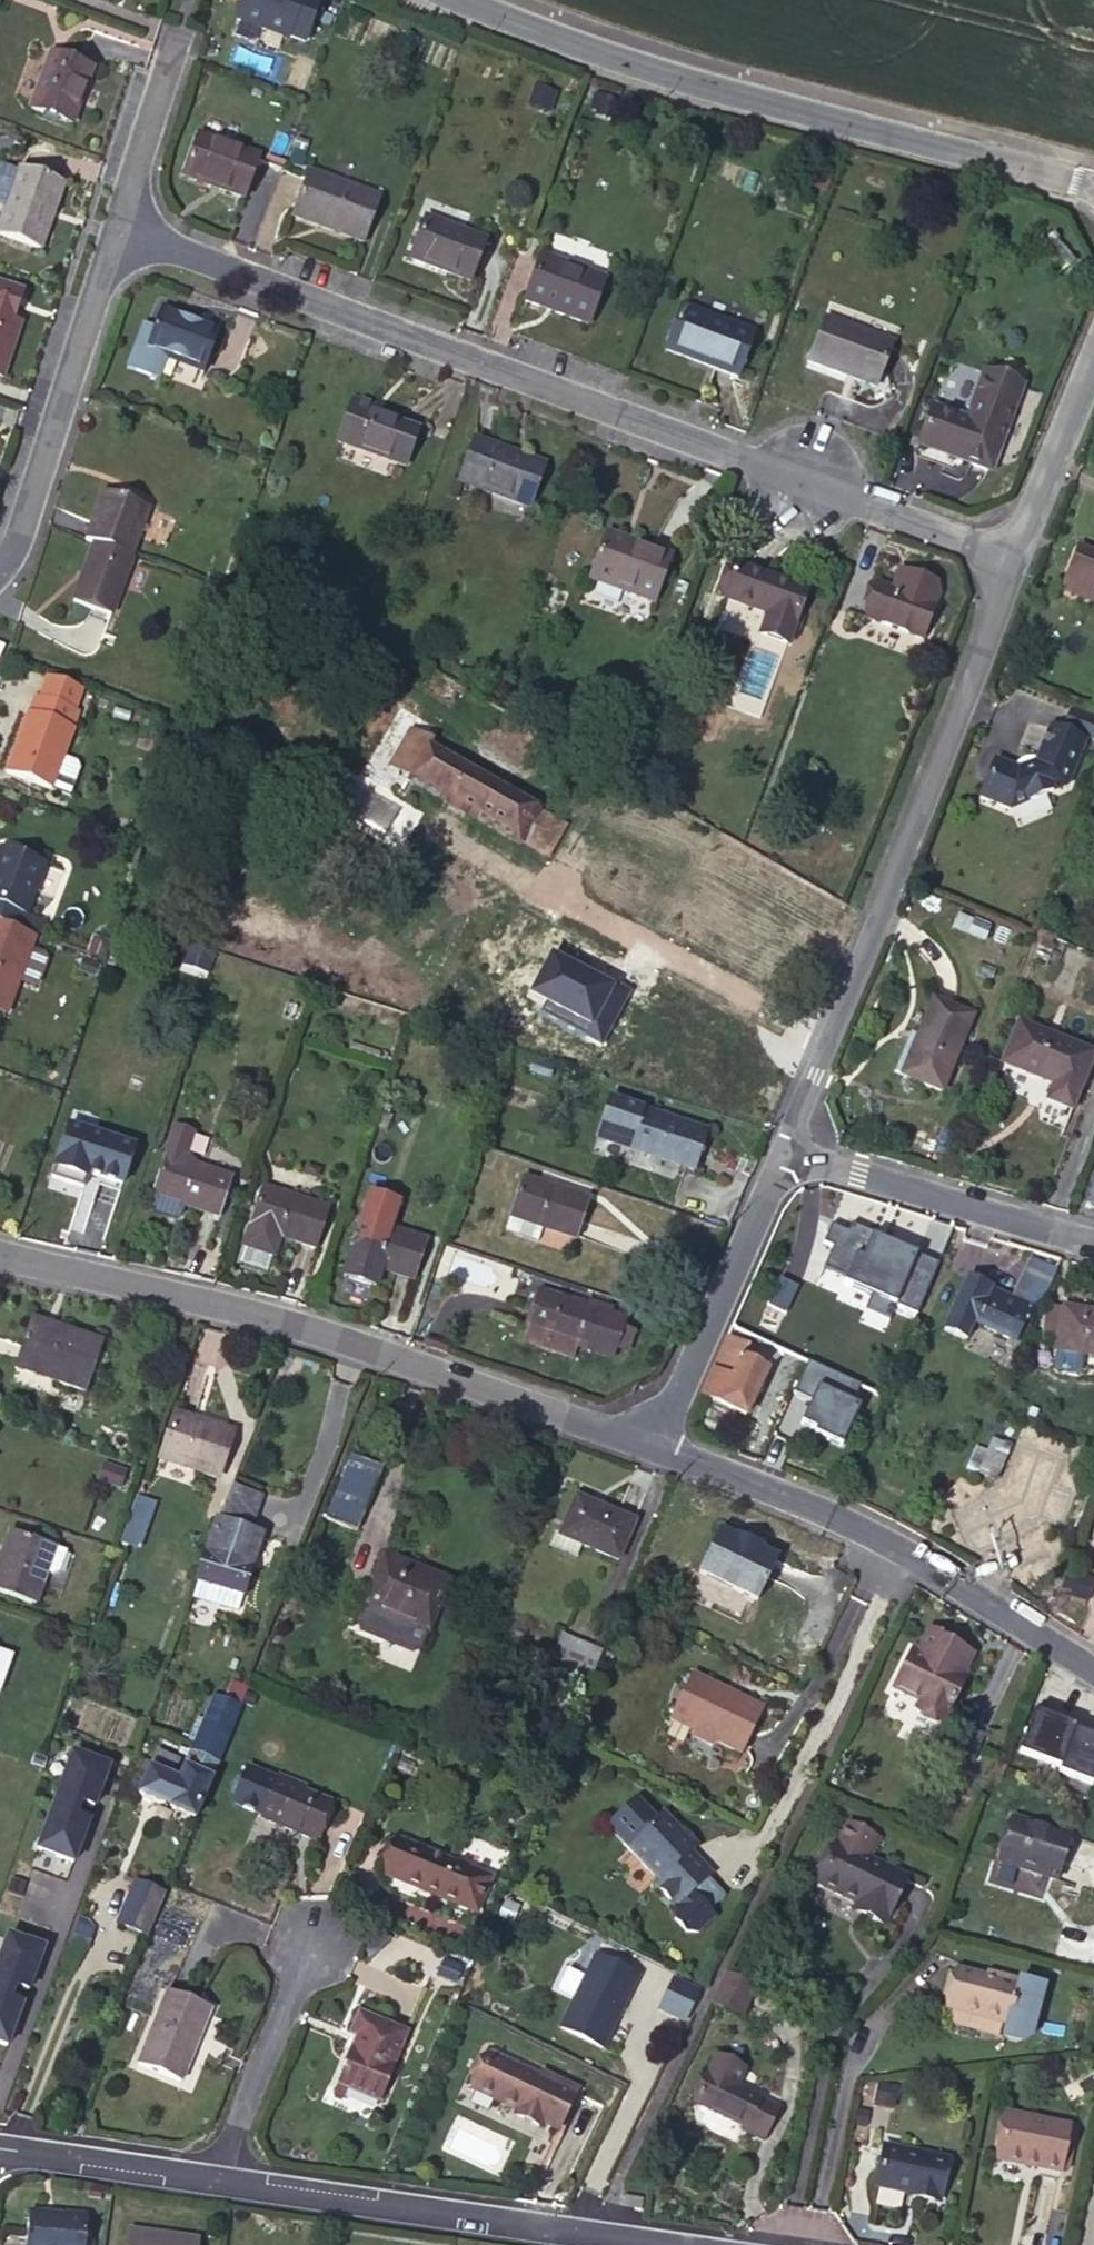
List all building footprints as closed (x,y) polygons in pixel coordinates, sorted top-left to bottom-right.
[(264,33),(265,30),(304,44),(319,0),(242,0),(235,22),(264,33)] [(60,59),(51,55),(49,62),(58,65),(60,59)] [(49,62),(30,114),(72,129),(93,71),(60,59),(58,65),(49,62)] [(615,102),(600,97),(594,113),(610,118),(615,102)] [(256,159),(199,136),(184,175),(241,197),(256,159)] [(5,214),(17,177),(1,172),(0,172),(0,212),(5,214)] [(0,231),(0,239),(42,253),(63,187),(18,173),(17,177),(5,214),(0,231)] [(373,201),(307,176),(294,216),(359,241),(373,201)] [(481,240),(426,220),(411,261),(466,281),(481,240)] [(602,279),(541,257),(525,302),(585,324),(602,279)] [(0,290),(0,382),(2,383),(20,328),(12,325),(22,297),(0,290)] [(751,335),(681,308),(665,350),(736,377),(751,335)] [(152,329),(141,325),(124,368),(154,381),(164,357),(200,372),(216,333),(159,310),(152,329)] [(889,344),(824,320),(809,362),(873,387),(889,344)] [(967,420),(933,409),(919,445),(988,471),(1020,387),(985,374),(967,420)] [(372,418),(374,414),(374,410),(352,402),(337,445),(390,464),(391,460),(404,463),(415,432),(386,422),(372,418)] [(387,418),(374,414),(372,418),(386,422),(387,418)] [(541,466),(474,441),(457,483),(525,507),(541,466)] [(391,460),(390,464),(402,468),(404,463),(391,460)] [(100,494),(82,540),(91,544),(129,558),(146,511),(100,494)] [(665,556),(604,534),(587,581),(649,603),(665,556)] [(110,617),(132,558),(129,558),(91,544),(70,602),(110,617)] [(1066,576),(1086,585),(1089,580),(1093,582),(1093,555),(1076,548),(1066,576)] [(802,593),(731,568),(720,598),(764,615),(758,635),(784,644),(802,593)] [(1066,576),(1059,592),(1089,604),(1093,593),(1093,582),(1089,580),(1086,585),(1066,576)] [(932,608),(869,584),(856,616),(920,641),(932,608)] [(584,601),(609,611),(615,597),(590,587),(584,601)] [(78,691),(44,679),(36,700),(70,712),(78,691)] [(36,700),(32,698),(4,772),(49,790),(60,759),(77,715),(70,712),(36,700)] [(1068,713),(1061,729),(1093,742),(1093,723),(1068,713)] [(1082,743),(1048,729),(1034,766),(1014,773),(991,764),(976,800),(1006,812),(1063,788),(1082,743)] [(422,747),(425,741),(408,731),(389,766),(544,855),(560,827),(439,756),(422,747)] [(442,751),(425,741),(422,747),(439,756),(442,751)] [(73,764),(60,759),(49,790),(66,797),(76,771),(73,764)] [(19,932),(42,865),(0,850),(0,925),(19,932)] [(34,938),(19,932),(0,925),(0,1014),(5,1016),(17,982),(29,950),(34,938)] [(29,950),(17,982),(32,988),(38,985),(46,962),(44,956),(29,950)] [(203,961),(177,952),(170,972),(196,980),(203,961)] [(969,1015),(929,1001),(900,1077),(942,1092),(969,1015)] [(1091,1056),(1016,1026),(1000,1065),(1052,1087),(1046,1102),(1068,1110),(1091,1056)] [(607,1103),(595,1141),(692,1172),(704,1134),(664,1121),(663,1125),(654,1122),(656,1118),(607,1103)] [(131,1147),(68,1126),(55,1164),(119,1186),(131,1147)] [(150,1197),(152,1198),(182,1207),(214,1217),(228,1178),(182,1162),(192,1133),(174,1127),(164,1156),(150,1197)] [(522,1181),(509,1218),(542,1229),(572,1239),(585,1201),(522,1181)] [(1084,1207),(1093,1211),(1093,1183),(1084,1207)] [(325,1210),(260,1189),(240,1247),(271,1257),(278,1239),(311,1249),(325,1210)] [(182,1207),(152,1198),(148,1209),(178,1219),(182,1207)] [(509,1218),(503,1235),(537,1246),(542,1229),(509,1218)] [(423,1242),(358,1221),(345,1260),(350,1261),(380,1271),(410,1282),(423,1242)] [(1029,1328),(1054,1272),(1027,1260),(1018,1281),(1029,1285),(1022,1304),(1030,1307),(1023,1325),(1029,1328)] [(380,1271),(350,1261),(345,1276),(375,1286),(380,1271)] [(799,1286),(778,1277),(766,1306),(787,1314),(799,1286)] [(1030,1307),(1022,1304),(1010,1298),(965,1279),(943,1332),(967,1342),(975,1325),(1015,1342),(1023,1325),(1030,1307)] [(1029,1285),(1018,1281),(1010,1298),(1022,1304),(1029,1285)] [(537,1292),(525,1330),(543,1336),(571,1346),(608,1358),(612,1349),(618,1328),(620,1321),(537,1292)] [(1062,1308),(1062,1311),(1048,1308),(1043,1342),(1057,1343),(1055,1351),(1082,1355),(1093,1357),(1093,1313),(1062,1308)] [(100,1344),(30,1321),(13,1371),(82,1394),(100,1344)] [(629,1332),(618,1328),(612,1349),(622,1352),(629,1332)] [(543,1336),(525,1330),(520,1343),(539,1349),(543,1336)] [(543,1336),(539,1349),(567,1358),(571,1346),(543,1336)] [(746,1346),(725,1337),(701,1396),(743,1415),(764,1369),(741,1358),(746,1346)] [(1082,1355),(1057,1352),(1055,1365),(1080,1370),(1082,1355)] [(230,1434),(173,1416),(158,1461),(215,1479),(230,1434)] [(990,1442),(979,1437),(964,1470),(977,1475),(990,1442)] [(1008,1449),(990,1442),(977,1475),(995,1482),(1008,1449)] [(381,1470),(349,1457),(325,1519),(356,1532),(381,1470)] [(259,1491),(233,1481),(225,1503),(252,1512),(259,1491)] [(574,1498),(558,1537),(585,1548),(616,1561),(632,1521),(574,1498)] [(143,1550),(156,1504),(137,1499),(124,1545),(143,1550)] [(252,1512),(225,1503),(217,1523),(229,1527),(244,1532),(252,1512)] [(229,1527),(217,1523),(206,1555),(217,1559),(229,1527)] [(759,1543),(734,1531),(732,1535),(713,1526),(692,1570),(755,1600),(776,1556),(757,1547),(759,1543)] [(262,1539),(244,1532),(229,1527),(217,1559),(248,1571),(262,1539)] [(65,1554),(54,1550),(8,1534),(0,1557),(0,1595),(34,1607),(41,1586),(38,1586),(42,1573),(52,1577),(58,1574),(65,1554)] [(579,1561),(585,1548),(558,1537),(554,1535),(548,1549),(579,1561)] [(449,1582),(383,1554),(360,1607),(370,1611),(360,1633),(402,1651),(412,1628),(425,1634),(427,1635),(449,1582)] [(217,1559),(206,1555),(196,1581),(238,1597),(248,1571),(217,1559)] [(1093,1582),(1065,1574),(1058,1594),(1086,1602),(1093,1582)] [(196,1581),(189,1598),(232,1614),(238,1597),(196,1581)] [(916,1652),(911,1650),(893,1688),(918,1700),(914,1707),(943,1720),(964,1675),(962,1674),(972,1653),(967,1650),(956,1654),(945,1649),(950,1638),(928,1627),(916,1652)] [(412,1628),(402,1651),(411,1654),(422,1648),(425,1634),(412,1628)] [(598,1654),(561,1638),(548,1667),(586,1683),(598,1654)] [(0,1653),(0,1685),(10,1656),(0,1653)] [(716,1693),(719,1688),(690,1674),(669,1720),(689,1729),(692,1737),(707,1744),(715,1742),(738,1753),(759,1707),(730,1694),(728,1698),(716,1693)] [(222,1707),(235,1711),(243,1691),(230,1685),(222,1707)] [(730,1694),(719,1688),(716,1693),(728,1698),(730,1694)] [(211,1702),(189,1752),(215,1764),(218,1765),(238,1713),(235,1711),(222,1707),(211,1702)] [(1053,1713),(1037,1707),(1020,1753),(1058,1768),(1074,1728),(1075,1725),(1052,1716),(1053,1713)] [(1074,1728),(1058,1768),(1057,1771),(1093,1785),(1093,1784),(1093,1735),(1074,1728)] [(41,1856),(84,1870),(118,1765),(75,1752),(41,1856)] [(215,1764),(189,1752),(176,1784),(145,1771),(134,1796),(191,1819),(215,1764)] [(275,1782),(245,1769),(241,1779),(233,1781),(229,1785),(229,1791),(233,1797),(230,1805),(260,1818),(259,1820),(310,1842),(326,1804),(300,1793),(294,1790),(296,1786),(277,1778),(275,1782)] [(709,1870),(713,1867),(692,1846),(694,1842),(687,1834),(682,1840),(677,1835),(675,1829),(660,1812),(652,1819),(632,1799),(602,1828),(654,1880),(652,1882),(673,1905),(677,1914),(689,1926),(701,1926),(717,1910),(710,1904),(726,1888),(709,1870)] [(1042,1830),(1009,1820),(997,1861),(1057,1879),(1070,1835),(1043,1828),(1042,1830)] [(399,1843),(395,1852),(388,1867),(385,1876),(474,1912),(487,1881),(399,1843)] [(817,1884),(853,1902),(862,1906),(859,1914),(882,1925),(905,1877),(836,1843),(817,1884)] [(388,1867),(395,1852),(389,1850),(382,1864),(388,1867)] [(159,1896),(132,1885),(115,1928),(142,1939),(159,1896)] [(862,1906),(853,1902),(850,1910),(859,1914),(862,1906)] [(3,1937),(0,1947),(0,2046),(4,2047),(19,2005),(13,2002),(18,1989),(24,1992),(41,1949),(3,1937)] [(636,1978),(594,1957),(559,2028),(601,2050),(636,1978)] [(455,1969),(440,1964),(433,1979),(449,1985),(455,1969)] [(725,1970),(716,1988),(720,1990),(729,1972),(725,1970)] [(720,1990),(745,2002),(754,1985),(729,1972),(720,1990)] [(994,1982),(956,1973),(947,2011),(1008,2026),(1005,2039),(1022,2043),(1029,2039),(1040,1994),(1025,1990),(1025,1988),(1017,1985),(1018,1983),(995,1977),(994,1982)] [(698,1991),(672,1979),(658,2009),(684,2020),(698,1991)] [(1042,1989),(1018,1983),(1017,1985),(1025,1988),(1025,1990),(1040,1994),(1042,1989)] [(716,1988),(709,2001),(714,2003),(720,1990),(716,1988)] [(720,1990),(714,2003),(739,2015),(745,2002),(720,1990)] [(207,2011),(165,1994),(136,2067),(178,2084),(207,2011)] [(350,2048),(336,2084),(344,2088),(377,2101),(404,2034),(358,2014),(349,2034),(358,2038),(354,2049),(350,2048)] [(742,2068),(714,2055),(692,2100),(744,2125),(741,2130),(761,2139),(776,2108),(757,2099),(758,2098),(734,2086),(742,2068)] [(488,2056),(473,2087),(518,2109),(515,2113),(513,2118),(537,2129),(538,2126),(555,2133),(572,2095),(537,2080),(488,2056)] [(541,2073),(537,2080),(572,2095),(573,2094),(575,2089),(541,2073)] [(344,2088),(336,2084),(331,2095),(339,2099),(344,2088)] [(518,2109),(473,2087),(470,2092),(515,2113),(518,2109)] [(1068,2128),(1069,2126),(1005,2114),(996,2162),(1060,2173),(1060,2170),(1068,2128)] [(1075,2130),(1068,2128),(1060,2170),(1067,2171),(1075,2130)] [(946,2160),(881,2146),(871,2187),(904,2194),(904,2197),(936,2204),(946,2160)] [(639,2201),(620,2198),(619,2207),(630,2208),(630,2210),(637,2212),(639,2201)] [(28,2215),(24,2244),(83,2244),(86,2215),(62,2213),(61,2218),(28,2215)] [(127,2229),(125,2244),(196,2244),(197,2238),(127,2229)]
